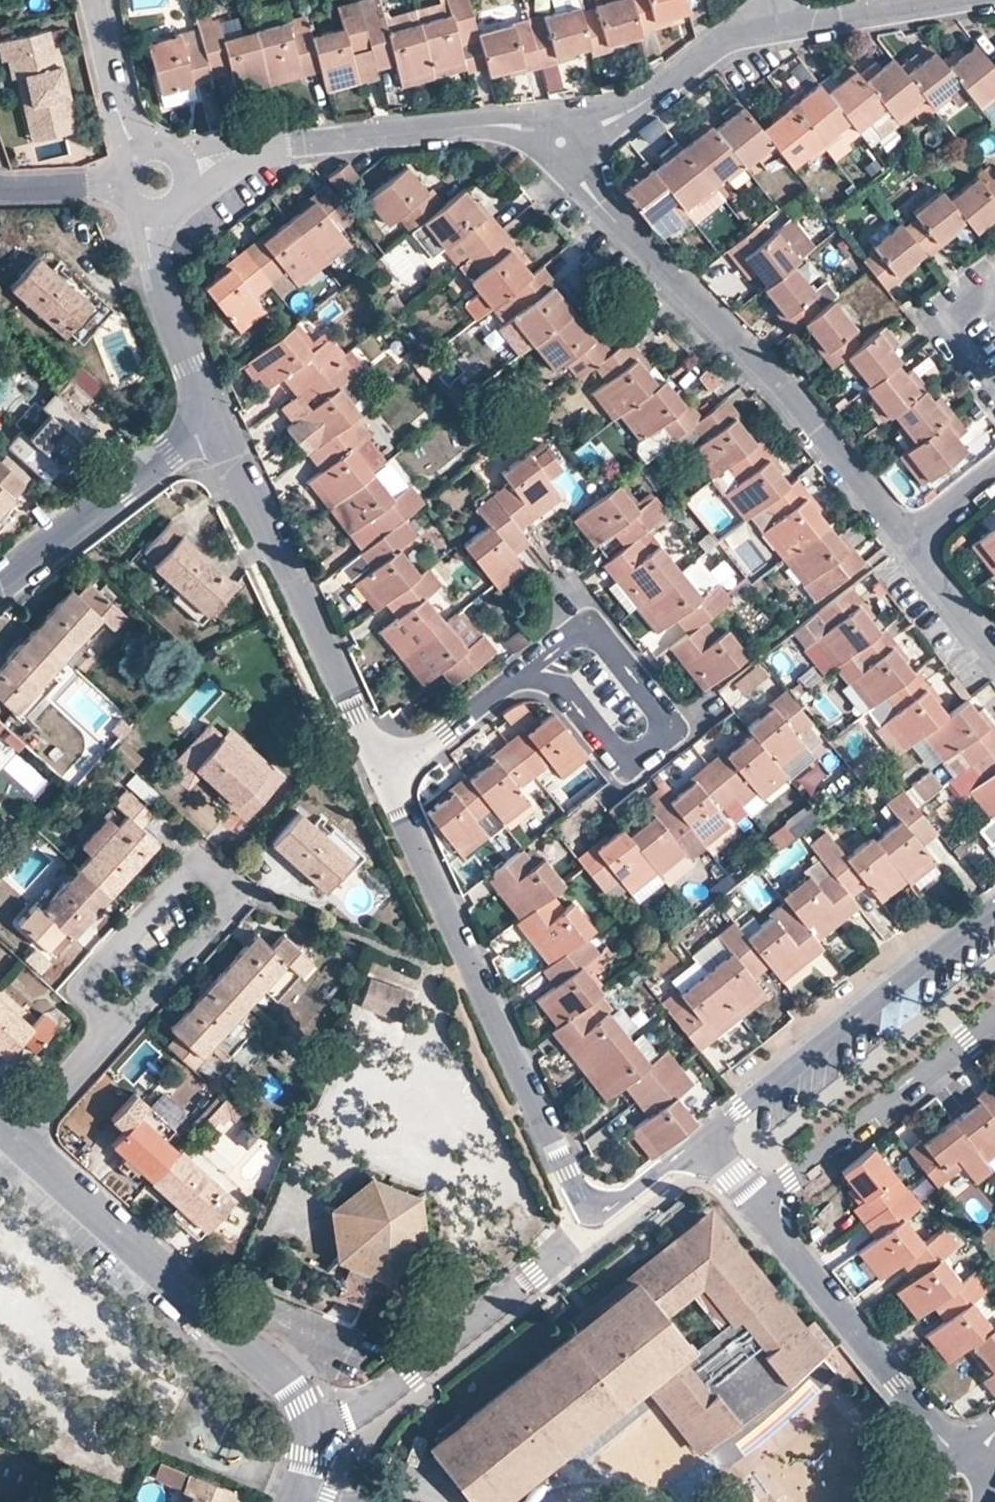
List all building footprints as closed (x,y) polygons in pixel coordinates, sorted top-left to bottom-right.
[(355,3),(357,8),(374,3),(373,0),(359,0),(359,1),(355,3)] [(448,16),(463,64),(464,71),(484,65),(475,34),(466,0),(444,0),(448,16)] [(580,19),(588,49),(621,40),(638,36),(637,32),(636,26),(629,0),(608,0),(592,4),(596,14),(580,19)] [(636,26),(670,17),(686,13),(683,0),(629,0),(636,26)] [(370,57),(359,17),(357,8),(355,3),(335,7),(340,28),(309,36),(316,66),(318,73),(321,85),(355,77),(350,62),(370,57)] [(580,19),(577,7),(541,17),(541,15),(525,19),(528,31),(536,62),(572,53),(588,49),(580,19)] [(212,8),(192,14),(195,25),(215,20),(212,8)] [(417,23),(385,32),(379,12),(359,17),(370,57),(373,71),(394,65),(398,80),(430,72),(417,23)] [(240,14),(215,20),(220,39),(244,33),(240,14)] [(448,16),(417,23),(430,72),(463,64),(448,16)] [(672,23),(670,17),(636,26),(637,32),(672,23)] [(304,18),(284,23),(287,34),(307,29),(304,18)] [(244,33),(220,39),(215,20),(195,25),(196,30),(200,43),(210,80),(230,75),(233,88),(264,80),(252,31),(244,33)] [(284,23),(252,31),(264,80),(316,66),(309,36),(307,29),(287,34),(284,23)] [(511,24),(475,34),(484,65),(486,75),(503,70),(536,62),(528,31),(514,34),(511,24)] [(63,30),(50,33),(52,41),(66,38),(63,30)] [(157,94),(210,80),(200,43),(196,30),(177,35),(144,43),(157,94)] [(16,78),(24,76),(29,105),(22,106),(26,129),(69,120),(56,50),(51,51),(47,33),(0,42),(0,49),(2,59),(6,59),(10,78),(16,78)] [(623,47),(621,40),(588,49),(589,57),(623,47)] [(992,93),(994,90),(994,69),(991,64),(974,44),(962,53),(945,66),(959,84),(970,98),(976,105),(992,93)] [(945,66),(962,53),(958,48),(940,60),(945,66)] [(933,51),(920,61),(903,74),(922,97),(928,106),(959,84),(945,66),(940,60),(933,51)] [(574,58),(572,53),(536,62),(537,68),(574,58)] [(903,74),(920,61),(915,54),(898,67),(903,74)] [(373,71),(370,57),(350,62),(355,77),(356,83),(375,78),(373,71)] [(903,74),(898,67),(891,58),(879,67),(862,81),(885,109),(889,114),(892,119),(910,106),(922,97),(903,74)] [(874,61),(857,74),(862,81),(879,67),(874,61)] [(505,77),(537,68),(536,62),(503,70),(505,77)] [(464,71),(463,64),(430,72),(432,79),(464,71)] [(862,81),(857,74),(849,64),(831,77),(835,83),(823,92),(848,123),(855,132),(885,109),(862,81)] [(266,87),(318,73),(316,66),(264,80),(266,87)] [(399,87),(432,79),(430,72),(398,80),(399,87)] [(24,76),(16,78),(22,106),(29,105),(24,76)] [(356,83),(355,77),(321,85),(324,93),(356,83)] [(831,77),(818,86),(823,92),(835,83),(831,77)] [(159,101),(212,87),(210,80),(157,94),(159,101)] [(266,87),(264,80),(233,88),(234,95),(266,87)] [(823,92),(818,86),(816,84),(805,93),(788,106),(819,145),(835,132),(848,123),(823,92)] [(957,107),(970,98),(959,84),(928,106),(933,112),(950,100),(957,107)] [(788,106),(805,93),(800,88),(784,101),(788,106)] [(976,105),(979,110),(994,98),(994,96),(992,93),(976,105)] [(724,120),(740,108),(736,101),(720,113),(724,120)] [(788,106),(784,101),(767,114),(771,119),(788,106)] [(788,106),(771,119),(758,130),(772,147),(775,151),(789,169),(801,159),(819,145),(788,106)] [(910,106),(892,119),(897,124),(913,111),(910,106)] [(740,108),(724,120),(712,129),(739,164),(743,169),(756,159),(772,147),(758,130),(740,108)] [(859,137),(889,114),(885,109),(855,132),(859,137)] [(691,140),(709,126),(704,119),(687,133),(691,140)] [(69,120),(26,129),(29,140),(72,131),(69,120)] [(739,164),(712,129),(709,126),(691,140),(680,148),(711,187),(721,179),(739,164)] [(835,132),(819,145),(823,150),(839,137),(835,132)] [(680,148),(675,143),(658,157),(661,162),(680,148)] [(823,150),(819,145),(801,159),(806,164),(823,150)] [(759,164),(775,151),(772,147),(756,159),(759,164)] [(680,148),(661,162),(650,170),(676,202),(683,211),(693,202),(711,187),(680,148)] [(632,172),(639,179),(650,170),(644,162),(632,172)] [(354,163),(329,182),(340,196),(365,177),(354,163)] [(725,183),(743,169),(739,164),(721,179),(725,183)] [(426,191),(415,178),(406,166),(364,198),(385,225),(389,222),(393,226),(401,222),(408,232),(421,221),(435,211),(422,195),(426,191)] [(676,202),(650,170),(639,179),(632,172),(615,184),(622,192),(647,223),(676,202)] [(420,175),(415,178),(426,191),(422,195),(435,211),(443,204),(420,175)] [(965,221),(974,233),(987,222),(994,216),(994,176),(994,175),(981,184),(975,177),(947,199),(965,221)] [(333,194),(324,183),(295,206),(300,211),(313,200),(317,205),(333,194)] [(715,193),(711,187),(693,202),(697,208),(715,193)] [(472,202),(461,189),(443,204),(435,211),(421,221),(442,248),(453,239),(467,257),(491,237),(478,219),(483,215),(472,202)] [(965,221),(947,199),(940,190),(910,213),(914,218),(902,228),(922,254),(950,232),(965,221)] [(337,199),(333,194),(317,205),(313,200),(300,211),(285,224),(316,261),(344,238),(338,231),(353,218),(337,199)] [(491,237),(501,229),(477,200),(472,202),(483,215),(478,219),(491,237)] [(688,217),(683,211),(676,202),(647,223),(652,228),(666,217),(674,227),(688,217)] [(285,224),(276,231),(261,243),(265,248),(249,260),(270,285),(285,273),(291,281),(316,261),(285,224)] [(922,254),(902,228),(898,224),(869,246),(873,253),(862,261),(870,270),(882,285),(909,264),(922,254)] [(261,243),(276,231),(271,226),(241,250),(249,260),(265,248),(261,243)] [(767,239),(756,226),(747,234),(732,245),(754,274),(764,287),(792,265),(798,261),(775,233),(767,239)] [(985,228),(980,233),(985,238),(990,234),(985,228)] [(501,229),(491,237),(504,253),(510,249),(519,261),(524,259),(501,229)] [(954,237),(950,232),(922,254),(926,258),(954,237)] [(491,237),(467,257),(468,258),(480,273),(469,281),(470,282),(490,308),(530,275),(519,261),(510,249),(504,253),(491,237)] [(349,245),(344,238),(316,261),(321,267),(349,245)] [(754,274),(732,245),(727,249),(749,278),(754,274)] [(235,272),(249,260),(241,250),(212,273),(216,278),(230,267),(235,272)] [(91,305),(52,270),(37,257),(10,289),(64,337),(69,332),(83,343),(111,309),(98,297),(91,305)] [(480,273),(468,258),(458,265),(469,281),(480,273)] [(230,267),(216,278),(203,288),(233,327),(260,305),(255,298),(270,285),(249,260),(235,272),(230,267)] [(321,267),(316,261),(291,281),(296,287),(321,267)] [(91,305),(98,297),(70,273),(67,276),(60,271),(63,267),(59,263),(52,270),(91,305)] [(912,269),(909,264),(882,285),(886,291),(912,269)] [(813,294),(792,265),(764,287),(762,289),(772,301),(794,331),(802,324),(819,310),(809,297),(813,294)] [(541,267),(532,274),(545,291),(552,287),(561,298),(565,296),(541,267)] [(532,274),(530,275),(490,308),(503,324),(511,319),(531,345),(572,312),(561,298),(552,287),(545,291),(532,274)] [(394,295),(384,303),(394,316),(395,315),(404,308),(394,295)] [(789,335),(794,331),(772,301),(768,305),(789,335)] [(832,301),(819,310),(802,324),(813,338),(834,365),(839,362),(845,356),(860,344),(849,332),(854,328),(832,301)] [(387,321),(394,316),(384,303),(376,308),(386,320),(387,321)] [(265,311),(260,305),(233,327),(238,333),(265,311)] [(582,325),(572,312),(531,345),(552,371),(563,363),(576,379),(592,365),(601,358),(588,340),(591,336),(582,325)] [(395,315),(394,316),(387,321),(394,330),(398,328),(402,334),(408,328),(403,321),(400,323),(395,315)] [(394,330),(387,321),(386,320),(380,325),(389,338),(396,333),(394,330)] [(601,358),(611,350),(587,322),(582,325),(591,336),(588,340),(601,358)] [(895,343),(882,326),(875,332),(889,348),(895,343)] [(309,352),(293,331),(290,327),(256,355),(255,355),(253,357),(274,384),(281,378),(294,394),(344,354),(337,344),(332,345),(327,339),(309,352)] [(309,352),(327,339),(323,334),(310,343),(298,328),(293,331),(309,352)] [(889,348),(875,332),(860,344),(845,356),(858,373),(867,385),(894,363),(898,360),(889,348)] [(626,338),(618,345),(631,360),(636,357),(645,369),(649,366),(626,338)] [(829,369),(834,365),(813,338),(808,341),(829,369)] [(618,345),(611,350),(601,358),(592,365),(605,382),(590,393),(612,421),(618,416),(657,385),(645,369),(636,357),(631,360),(618,345)] [(350,349),(344,354),(294,394),(306,411),(300,416),(322,442),(360,412),(339,386),(346,380),(363,366),(350,349)] [(858,373),(845,356),(839,362),(852,378),(858,373)] [(253,357),(245,363),(266,390),(274,384),(253,357)] [(62,374),(77,388),(87,377),(72,363),(62,374)] [(918,392),(904,375),(894,363),(867,385),(862,389),(873,402),(886,418),(890,414),(918,392)] [(911,371),(904,375),(918,392),(922,389),(924,387),(911,371)] [(83,445),(80,442),(94,426),(78,411),(89,399),(88,398),(77,388),(62,374),(61,373),(49,386),(52,389),(37,406),(44,412),(24,435),(17,428),(2,445),(44,482),(58,466),(61,469),(83,445)] [(77,388),(88,398),(98,387),(87,377),(77,388)] [(360,412),(367,406),(346,380),(339,386),(360,412)] [(663,380),(657,385),(618,416),(639,440),(653,430),(666,446),(691,426),(692,425),(679,408),(683,405),(673,392),(663,380)] [(678,388),(673,392),(683,405),(679,408),(692,425),(701,417),(678,388)] [(456,389),(446,396),(455,407),(464,399),(456,389)] [(930,401),(922,389),(918,392),(890,414),(913,443),(941,420),(943,418),(930,401)] [(943,418),(951,412),(938,396),(930,401),(943,418)] [(471,408),(464,399),(455,407),(462,416),(471,408)] [(748,428),(725,399),(716,405),(729,421),(733,418),(744,431),(748,428)] [(886,418),(873,402),(868,406),(880,422),(886,418)] [(543,405),(534,412),(542,421),(551,415),(543,405)] [(729,421),(716,405),(701,417),(692,425),(691,426),(703,441),(689,452),(710,478),(722,467),(750,445),(754,442),(744,431),(733,418),(729,421)] [(351,447),(360,440),(374,429),(360,412),(322,442),(313,449),(306,455),(320,472),(313,476),(335,503),(372,473),(370,470),(351,447)] [(534,412),(526,419),(532,428),(542,421),(534,412)] [(951,412),(943,418),(941,420),(955,438),(965,430),(951,412)] [(313,449),(322,442),(300,416),(292,423),(313,449)] [(955,438),(941,420),(913,443),(903,452),(926,480),(965,450),(955,438)] [(758,439),(754,442),(750,445),(763,462),(768,459),(778,472),(782,469),(758,439)] [(379,463),(360,440),(351,447),(370,470),(379,463)] [(750,445),(722,467),(736,483),(723,493),(744,520),(747,517),(788,485),(778,472),(768,459),(763,462),(750,445)] [(530,458),(547,480),(562,468),(544,448),(530,458)] [(547,480),(530,458),(525,452),(500,472),(506,482),(491,494),(519,529),(560,497),(547,480)] [(903,452),(896,457),(919,485),(926,480),(903,452)] [(26,485),(0,463),(0,487),(13,499),(26,485)] [(402,519),(424,501),(409,484),(391,497),(372,473),(335,503),(355,528),(365,522),(378,538),(402,519)] [(328,509),(335,503),(313,476),(306,482),(328,509)] [(819,507),(795,478),(788,485),(799,500),(803,497),(814,511),(819,507)] [(637,500),(621,481),(616,485),(637,510),(653,496),(648,491),(637,500)] [(637,510),(616,485),(571,520),(591,546),(610,531),(622,548),(645,529),(666,512),(653,496),(637,510)] [(799,500),(788,485),(747,517),(760,533),(765,529),(785,555),(825,523),(814,511),(803,497),(799,500)] [(13,499),(0,487),(0,514),(13,499)] [(519,529),(491,494),(473,507),(486,524),(461,544),(491,582),(517,562),(512,555),(529,542),(519,529)] [(13,499),(0,514),(0,529),(9,517),(7,515),(17,503),(13,499)] [(355,528),(335,503),(328,509),(347,535),(355,528)] [(980,537),(994,524),(994,505),(970,525),(980,537)] [(156,563),(182,535),(184,532),(171,519),(143,551),(156,563)] [(402,519),(378,538),(359,554),(367,565),(371,570),(364,575),(384,601),(419,574),(397,547),(414,534),(402,519)] [(845,548),(834,535),(825,523),(785,555),(780,559),(814,600),(855,568),(842,552),(845,548)] [(980,537),(976,540),(994,564),(994,524),(980,537)] [(645,529),(622,548),(601,565),(611,577),(636,609),(681,572),(645,529)] [(765,529),(760,533),(780,559),(785,555),(765,529)] [(839,531),(834,535),(845,548),(842,552),(855,568),(863,562),(839,531)] [(235,583),(182,535),(156,563),(153,566),(178,589),(207,615),(235,583)] [(976,540),(970,545),(991,573),(994,570),(994,564),(976,540)] [(348,581),(367,565),(359,554),(340,569),(348,581)] [(721,585),(734,572),(721,560),(708,573),(721,585)] [(523,569),(517,562),(491,582),(492,583),(497,589),(523,569)] [(440,583),(427,568),(419,574),(384,601),(396,617),(387,625),(408,651),(444,622),(424,596),(440,583)] [(705,619),(729,600),(717,583),(700,596),(681,572),(636,609),(655,633),(673,619),(686,635),(705,619)] [(384,601),(364,575),(353,583),(374,610),(384,601)] [(636,609),(611,577),(603,583),(628,615),(636,609)] [(75,594),(101,617),(106,622),(115,629),(127,616),(88,581),(75,594)] [(847,583),(839,590),(851,605),(855,602),(866,615),(870,612),(847,583)] [(78,643),(101,617),(75,594),(69,589),(32,630),(64,658),(78,643)] [(207,615),(178,589),(172,598),(200,623),(207,615)] [(851,605),(839,590),(790,629),(802,643),(810,637),(831,662),(871,631),(876,627),(866,615),(855,602),(851,605)] [(106,622),(101,617),(78,643),(84,649),(106,622)] [(705,619),(686,635),(668,649),(702,690),(746,654),(726,628),(716,634),(705,619)] [(463,647),(444,622),(408,651),(429,678),(439,671),(450,685),(494,650),(481,633),(463,647)] [(880,624),(876,627),(871,631),(884,647),(888,643),(900,658),(904,655),(880,624)] [(400,658),(408,651),(387,625),(379,631),(400,658)] [(64,658),(32,630),(0,665),(0,698),(15,712),(50,673),(64,658)] [(527,640),(520,630),(506,641),(514,651),(527,640)] [(884,647),(871,631),(831,662),(824,668),(837,684),(843,678),(864,705),(878,694),(905,673),(909,669),(900,658),(888,643),(884,647)] [(824,668),(831,662),(810,637),(802,643),(822,669),(824,668)] [(84,649),(78,643),(64,658),(75,668),(84,657),(87,659),(90,655),(84,649)] [(429,678),(408,651),(400,658),(420,685),(429,678)] [(759,660),(734,679),(743,690),(769,671),(759,660)] [(937,696),(913,666),(909,669),(905,673),(917,689),(922,685),(933,699),(937,696)] [(50,673),(15,712),(22,719),(57,680),(50,673)] [(917,732),(943,711),(933,699),(922,685),(917,689),(905,673),(878,694),(891,710),(878,720),(899,746),(917,732)] [(864,705),(843,678),(837,684),(858,710),(864,705)] [(793,701),(792,700),(783,689),(753,715),(757,719),(771,708),(777,714),(793,701)] [(983,722),(972,708),(962,696),(943,711),(917,732),(938,757),(952,746),(963,759),(989,739),(979,725),(983,722)] [(499,712),(508,723),(526,709),(518,698),(499,712)] [(771,708),(757,719),(745,728),(750,735),(782,772),(807,751),(796,736),(812,724),(793,701),(777,714),(771,708)] [(972,708),(983,722),(979,725),(989,739),(994,734),(994,727),(977,705),(972,708)] [(550,714),(538,723),(524,734),(527,738),(512,749),(534,776),(549,765),(560,778),(586,757),(550,714)] [(524,734),(538,723),(535,719),(506,741),(512,749),(527,738),(524,734)] [(188,789),(202,774),(193,767),(222,736),(210,724),(177,759),(175,777),(188,789)] [(270,765),(229,728),(222,736),(262,773),(270,765)] [(819,747),(826,741),(816,729),(810,734),(819,747)] [(750,735),(738,744),(724,756),(728,761),(714,773),(734,798),(749,786),(759,799),(787,777),(782,772),(750,735)] [(262,773),(222,736),(193,767),(202,774),(235,804),(230,808),(244,820),(282,776),(270,765),(262,773)] [(724,756),(738,744),(734,739),(706,763),(714,773),(728,761),(724,756)] [(963,759),(978,778),(964,789),(984,814),(994,806),(994,746),(989,739),(963,759)] [(122,741),(111,752),(133,771),(143,760),(122,741)] [(496,761),(512,749),(506,741),(476,766),(479,769),(493,758),(496,761)] [(493,758),(479,769),(466,778),(470,782),(502,823),(503,824),(529,804),(518,790),(534,776),(512,749),(496,761),(493,758)] [(805,793),(826,774),(812,757),(791,776),(805,793)] [(109,765),(101,758),(96,764),(104,771),(109,765)] [(698,785),(714,773),(706,763),(676,787),(679,792),(694,780),(698,785)] [(908,786),(923,800),(940,782),(924,768),(908,786)] [(884,787),(887,786),(890,783),(892,781),(882,769),(874,775),(884,787)] [(694,780),(679,792),(667,802),(672,807),(693,832),(703,846),(730,825),(718,810),(734,798),(714,773),(698,785),(694,780)] [(861,784),(853,774),(844,781),(851,791),(861,784)] [(466,778),(464,775),(433,799),(437,803),(451,792),(454,795),(470,782),(466,778)] [(451,792),(437,803),(424,813),(460,859),(487,837),(485,836),(502,823),(470,782),(454,795),(451,792)] [(890,783),(887,786),(895,796),(899,793),(890,783)] [(141,828),(153,815),(125,789),(113,802),(121,810),(117,814),(110,807),(104,815),(106,817),(115,826),(88,856),(78,867),(109,895),(157,842),(141,828)] [(937,833),(914,804),(903,790),(899,793),(895,796),(885,804),(898,820),(872,841),(900,875),(904,880),(929,859),(921,846),(937,833)] [(667,802),(664,798),(633,822),(638,827),(651,816),(656,820),(672,807),(667,802)] [(781,849),(814,813),(801,801),(768,837),(781,849)] [(984,814),(988,819),(994,828),(994,806),(984,814)] [(651,816),(638,827),(625,836),(656,873),(662,880),(688,860),(676,845),(693,832),(672,807),(656,820),(651,816)] [(352,859),(313,824),(299,812),(270,844),(324,891),(335,878),(352,859)] [(988,819),(984,814),(972,824),(975,829),(988,819)] [(352,859),(335,878),(340,882),(363,856),(333,828),(329,832),(322,826),(327,820),(321,815),(313,824),(352,859)] [(79,847),(88,856),(115,826),(106,817),(79,847)] [(12,822),(6,827),(20,839),(25,833),(12,822)] [(656,873),(625,836),(620,830),(608,839),(594,850),(603,860),(587,875),(602,892),(620,880),(627,888),(630,893),(656,873)] [(594,850),(608,839),(604,834),(573,858),(582,868),(587,875),(603,860),(594,850)] [(900,875),(872,841),(870,837),(843,856),(831,841),(814,853),(830,872),(850,897),(852,899),(857,906),(872,893),(874,895),(887,885),(895,895),(908,885),(904,880),(900,875)] [(523,852),(521,849),(492,873),(525,915),(551,894),(563,884),(542,859),(537,862),(532,866),(523,852)] [(528,849),(523,852),(532,866),(537,862),(528,849)] [(929,859),(904,880),(908,885),(908,886),(935,865),(929,859)] [(109,895),(78,867),(39,909),(33,904),(17,924),(47,950),(63,932),(71,937),(109,895)] [(807,875),(780,896),(793,913),(809,933),(852,899),(850,897),(830,872),(814,884),(807,875)] [(492,873),(485,879),(519,920),(525,915),(492,873)] [(636,902),(662,880),(656,873),(630,893),(636,902)] [(610,902),(627,888),(620,880),(602,892),(610,902)] [(895,895),(887,885),(874,895),(882,906),(895,895)] [(551,894),(525,915),(519,920),(553,962),(585,936),(593,929),(572,903),(563,910),(551,894)] [(857,906),(852,899),(809,933),(816,941),(859,908),(857,906)] [(816,941),(809,933),(793,913),(778,925),(771,918),(745,939),(769,967),(775,974),(816,941)] [(519,920),(515,924),(547,966),(553,962),(519,920)] [(745,939),(732,923),(716,936),(730,953),(705,973),(735,1011),(761,990),(753,980),(769,967),(745,939)] [(71,937),(63,932),(47,950),(53,956),(71,937)] [(310,961),(281,934),(270,946),(255,933),(221,971),(252,1000),(263,987),(286,962),(299,974),(310,961)] [(553,988),(542,996),(562,1023),(600,992),(581,967),(598,953),(585,936),(553,962),(547,966),(540,972),(553,988)] [(781,982),(822,949),(816,941),(775,974),(781,982)] [(275,999),(299,974),(286,962),(263,987),(275,999)] [(252,1000),(221,971),(169,1028),(159,1039),(193,1069),(203,1059),(201,1056),(214,1042),(252,1000)] [(686,1003),(677,1010),(670,1014),(693,1044),(735,1011),(705,973),(679,995),(686,1003)] [(393,1017),(406,1021),(416,990),(370,975),(359,1006),(393,1017)] [(761,990),(735,1011),(741,1018),(767,997),(761,990)] [(600,992),(562,1023),(556,1028),(590,1070),(629,1039),(608,1013),(612,1009),(600,992)] [(562,1023),(542,996),(535,1001),(556,1028),(562,1023)] [(0,997),(0,1056),(3,1059),(19,1041),(32,1053),(57,1026),(44,1014),(32,1026),(0,997)] [(241,1020),(256,1003),(252,1000),(214,1042),(227,1055),(251,1029),(241,1020)] [(672,1005),(666,1010),(670,1014),(677,1010),(672,1005)] [(387,1035),(393,1017),(359,1006),(353,1024),(387,1035)] [(698,1051),(741,1018),(735,1011),(693,1044),(698,1051)] [(590,1070),(556,1028),(550,1033),(583,1076),(590,1070)] [(648,1063),(629,1039),(590,1070),(610,1095),(621,1086),(634,1102),(678,1066),(665,1050),(648,1063)] [(678,1066),(634,1102),(646,1117),(635,1126),(657,1153),(696,1122),(675,1096),(691,1083),(678,1066)] [(610,1095),(590,1070),(583,1076),(603,1101),(610,1095)] [(975,1096),(978,1101),(963,1113),(951,1122),(983,1162),(994,1154),(994,1092),(989,1085),(975,1096)] [(138,1114),(147,1104),(135,1092),(110,1120),(123,1131),(111,1145),(124,1157),(137,1169),(150,1181),(178,1150),(166,1138),(138,1114)] [(204,1113),(225,1131),(242,1111),(222,1093),(204,1113)] [(959,1108),(963,1113),(978,1101),(975,1096),(959,1108)] [(175,1129),(147,1104),(138,1114),(166,1138),(175,1129)] [(183,1131),(190,1137),(202,1124),(195,1118),(183,1131)] [(247,1144),(255,1132),(237,1120),(229,1133),(247,1144)] [(951,1122),(936,1133),(922,1144),(918,1140),(917,1141),(906,1151),(925,1174),(928,1178),(940,1168),(948,1178),(960,1168),(974,1184),(991,1172),(990,1170),(983,1162),(951,1122)] [(650,1159),(657,1153),(635,1126),(629,1131),(650,1159)] [(933,1129),(918,1140),(922,1144),(936,1133),(933,1129)] [(234,1198),(180,1148),(178,1150),(150,1181),(177,1205),(191,1218),(186,1224),(200,1236),(234,1198)] [(872,1148),(840,1174),(848,1185),(861,1202),(855,1207),(851,1211),(862,1223),(904,1189),(872,1148)] [(983,1162),(990,1170),(994,1165),(994,1154),(983,1162)] [(137,1169),(124,1157),(118,1164),(131,1176),(137,1169)] [(940,1168),(928,1178),(936,1187),(948,1178),(940,1168)] [(329,1202),(335,1255),(385,1276),(428,1243),(421,1190),(372,1170),(329,1202)] [(861,1202),(848,1185),(843,1189),(855,1207),(861,1202)] [(906,1188),(904,1189),(862,1223),(875,1239),(858,1253),(878,1279),(899,1262),(923,1244),(902,1220),(920,1205),(906,1188)] [(191,1218),(177,1205),(171,1211),(186,1224),(191,1218)] [(253,1230),(260,1211),(252,1208),(246,1224),(253,1230)] [(709,1208),(679,1233),(622,1278),(627,1280),(642,1271),(672,1303),(700,1281),(728,1315),(742,1331),(749,1324),(775,1354),(771,1358),(788,1379),(823,1352),(709,1208)] [(217,1243),(225,1250),(238,1235),(230,1228),(217,1243)] [(955,1244),(942,1229),(923,1244),(899,1262),(910,1279),(893,1293),(915,1320),(931,1307),(959,1284),(938,1256),(955,1244)] [(675,1361),(688,1352),(700,1344),(697,1339),(672,1303),(642,1271),(627,1280),(429,1443),(477,1501),(496,1501),(646,1383),(675,1361)] [(339,1291),(364,1302),(373,1283),(347,1272),(339,1291)] [(973,1273),(959,1284),(931,1307),(942,1323),(925,1336),(945,1363),(969,1344),(990,1327),(969,1301),(986,1288),(973,1273)] [(728,1315),(697,1339),(700,1344),(688,1352),(716,1382),(743,1413),(788,1379),(771,1358),(775,1354),(749,1324),(742,1331),(728,1315)] [(990,1327),(969,1344),(979,1357),(991,1372),(985,1377),(980,1380),(991,1394),(994,1391),(994,1323),(990,1327)] [(991,1372),(979,1357),(974,1361),(985,1377),(991,1372)] [(675,1361),(646,1383),(700,1448),(743,1413),(716,1382),(703,1394),(685,1372),(675,1361)] [(159,1458),(152,1474),(179,1485),(186,1468),(159,1458)] [(182,1492),(189,1494),(186,1501),(234,1501),(238,1492),(189,1473),(182,1492)] [(182,1492),(177,1501),(186,1501),(189,1494),(182,1492)]
